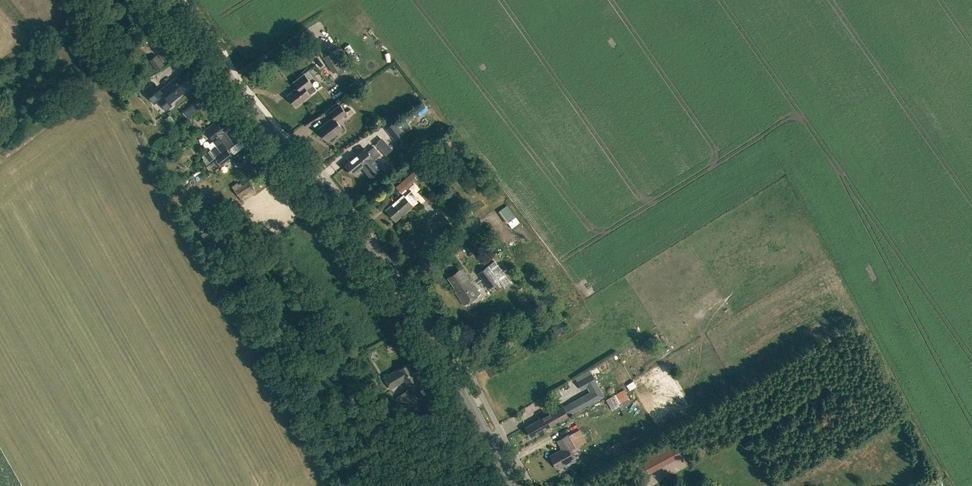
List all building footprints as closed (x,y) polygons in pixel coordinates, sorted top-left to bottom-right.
[(124,19),(116,7),(111,10),(119,22),(124,19)] [(128,24),(121,28),(130,41),(137,37),(128,24)] [(154,46),(161,55),(152,62),(157,69),(166,61),(165,60),(178,50),(167,36),(154,46)] [(323,57),(333,72),(349,62),(339,47),(332,51),(323,57)] [(158,101),(165,110),(172,105),(170,103),(193,85),(182,72),(160,90),(154,82),(144,90),(154,103),(158,101)] [(287,95),(296,106),(311,94),(317,89),(304,73),(293,82),(298,87),(287,95)] [(333,117),(318,128),(327,140),(342,128),(336,120),(346,113),(340,104),(330,112),(333,117)] [(185,117),(192,112),(187,106),(181,111),(185,117)] [(234,125),(226,114),(205,130),(214,141),(211,144),(214,148),(210,151),(215,157),(226,148),(223,144),(230,138),(225,131),(234,125)] [(385,128),(395,140),(411,127),(402,115),(385,128)] [(172,128),(177,124),(170,116),(166,119),(172,128)] [(243,151),(232,158),(241,170),(242,169),(247,175),(257,168),(251,160),(257,156),(251,147),(244,153),(243,151)] [(352,174),(363,165),(372,176),(382,168),(365,148),(345,165),(352,174)] [(216,159),(221,166),(233,157),(227,150),(216,159)] [(400,183),(405,188),(417,178),(412,173),(400,183)] [(234,190),(239,197),(254,187),(249,180),(234,190)] [(411,191),(405,196),(403,195),(386,210),(396,221),(413,205),(411,204),(417,198),(411,191)] [(502,209),(511,222),(518,217),(509,204),(502,209)] [(449,221),(443,214),(435,221),(440,228),(449,221)] [(478,273),(490,288),(500,281),(505,288),(510,284),(494,261),(489,265),(478,273)] [(453,288),(465,305),(481,294),(462,268),(448,278),(455,287),(453,288)] [(558,323),(551,327),(556,335),(563,331),(558,323)] [(677,349),(680,344),(674,340),(671,344),(677,349)] [(408,363),(392,374),(384,378),(389,387),(403,378),(407,384),(417,378),(408,363)] [(582,390),(597,381),(593,374),(578,383),(582,390)] [(611,408),(629,398),(624,390),(606,400),(611,408)] [(407,391),(396,399),(406,414),(417,406),(407,391)] [(547,416),(545,413),(538,417),(539,420),(526,427),(530,436),(568,415),(568,416),(578,410),(574,403),(564,409),(563,407),(547,416)] [(569,436),(575,447),(575,448),(586,442),(580,430),(569,436)] [(565,466),(575,461),(569,450),(575,447),(569,436),(568,435),(557,441),(562,450),(550,456),(556,468),(564,464),(565,466)] [(673,460),(681,456),(673,441),(665,446),(673,460)] [(619,452),(615,444),(609,447),(613,455),(619,452)] [(663,454),(648,462),(651,470),(667,462),(663,454)]
